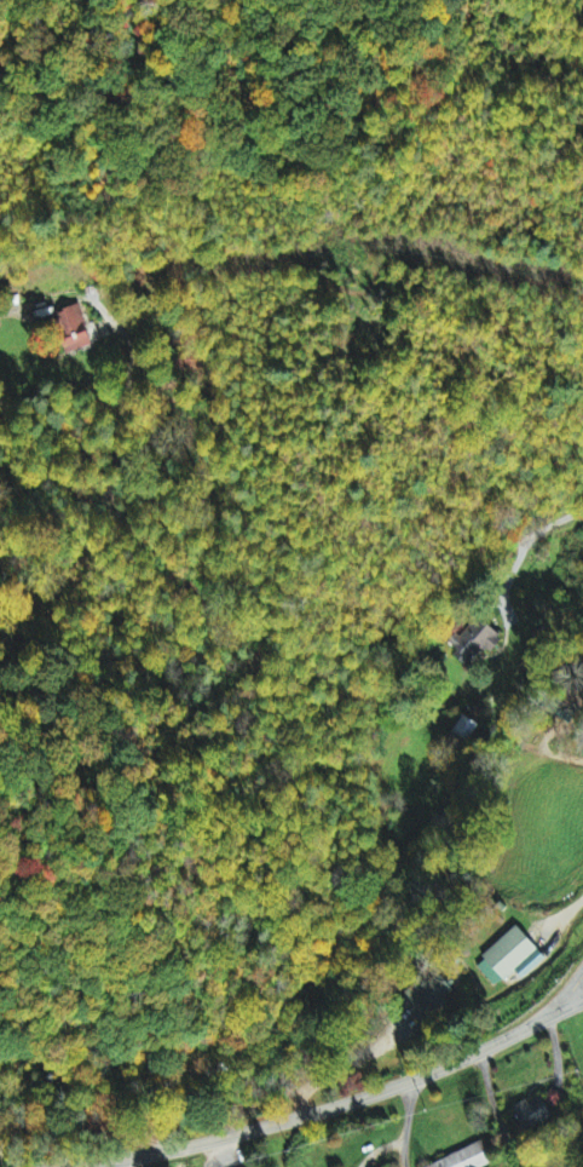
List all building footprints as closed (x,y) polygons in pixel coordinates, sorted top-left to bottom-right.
[(69,354),(94,349),(84,307),(56,313),(61,333),(64,333),(69,354)] [(505,638),(478,617),(461,638),(456,634),(447,644),(471,663),(484,647),(492,653),(505,638)] [(477,965),(498,988),(541,949),(520,926),(477,965)] [(524,1132),(554,1121),(545,1096),(515,1107),(524,1132)] [(496,1163),(485,1141),(430,1166),(488,1166),(496,1163)]
